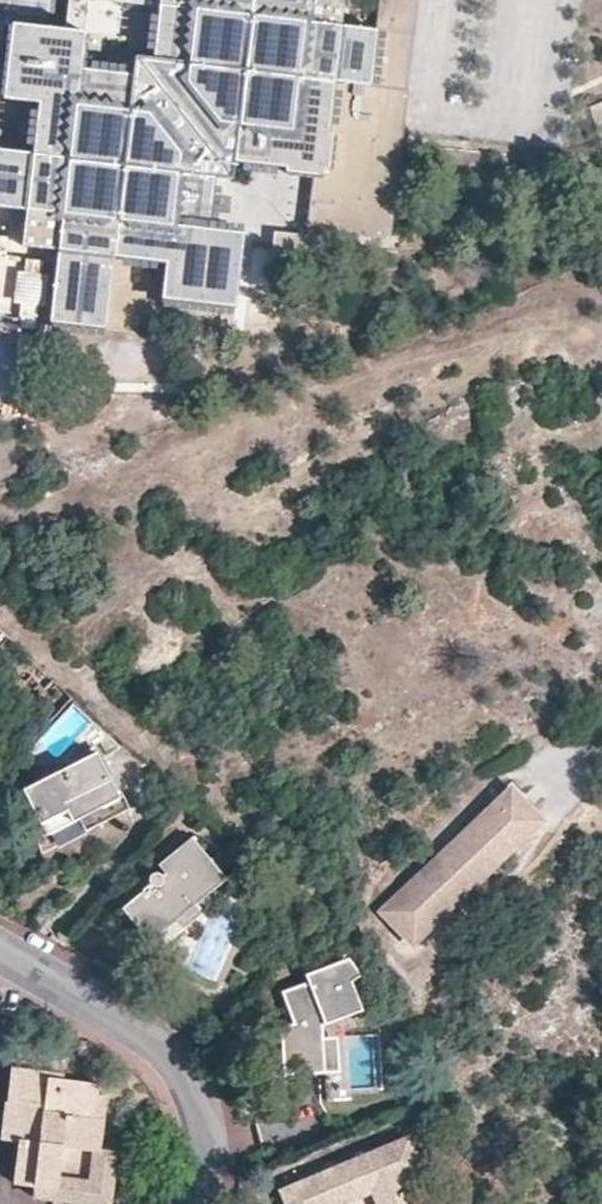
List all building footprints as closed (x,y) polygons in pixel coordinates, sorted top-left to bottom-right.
[(70,28),(16,22),(7,95),(39,99),(31,151),(0,147),(0,207),(24,210),(19,242),(60,246),(50,318),(104,326),(114,254),(164,261),(161,296),(232,304),(241,228),(210,224),(216,173),(233,175),(236,156),(289,162),(288,170),(313,173),(324,174),(324,169),(330,169),(334,144),(336,131),(330,131),(337,79),(369,82),(374,83),(380,27),(370,25),(345,24),(348,0),(73,0),(70,28)] [(423,0),(372,0),(370,25),(380,27),(374,83),(369,82),(337,79),(330,131),(336,131),(334,144),(330,169),(324,169),(324,174),(313,173),(305,234),(395,246),(407,140),(423,0)] [(273,238),(274,257),(307,254),(306,235),(273,238)] [(19,275),(16,314),(44,317),(48,277),(19,275)] [(96,751),(75,761),(29,783),(36,798),(29,802),(45,835),(59,828),(78,818),(81,823),(85,821),(86,824),(123,805),(96,751)] [(443,918),(544,819),(513,787),(388,910),(419,941),(443,918)] [(138,926),(151,940),(177,917),(184,925),(201,911),(194,903),(225,876),(191,835),(158,864),(164,871),(161,873),(159,872),(156,871),(153,871),(150,872),(148,875),(148,879),(148,882),(149,885),(123,908),(138,926)] [(311,1072),(328,1070),(325,1037),(324,1024),(364,1010),(352,977),(362,974),(349,956),(307,973),(310,981),(285,991),(297,1023),(283,1028),(286,1074),(311,1072)] [(325,1037),(328,1070),(341,1069),(339,1036),(325,1037)] [(100,1149),(107,1092),(98,1091),(99,1081),(51,1075),(51,1072),(11,1067),(2,1137),(19,1140),(13,1183),(56,1188),(63,1145),(63,1144),(100,1149)] [(421,1169),(408,1136),(280,1189),(287,1203),(337,1203),(372,1189),(405,1175),(421,1169)] [(109,1194),(115,1139),(102,1137),(100,1149),(63,1145),(56,1188),(109,1194)]
